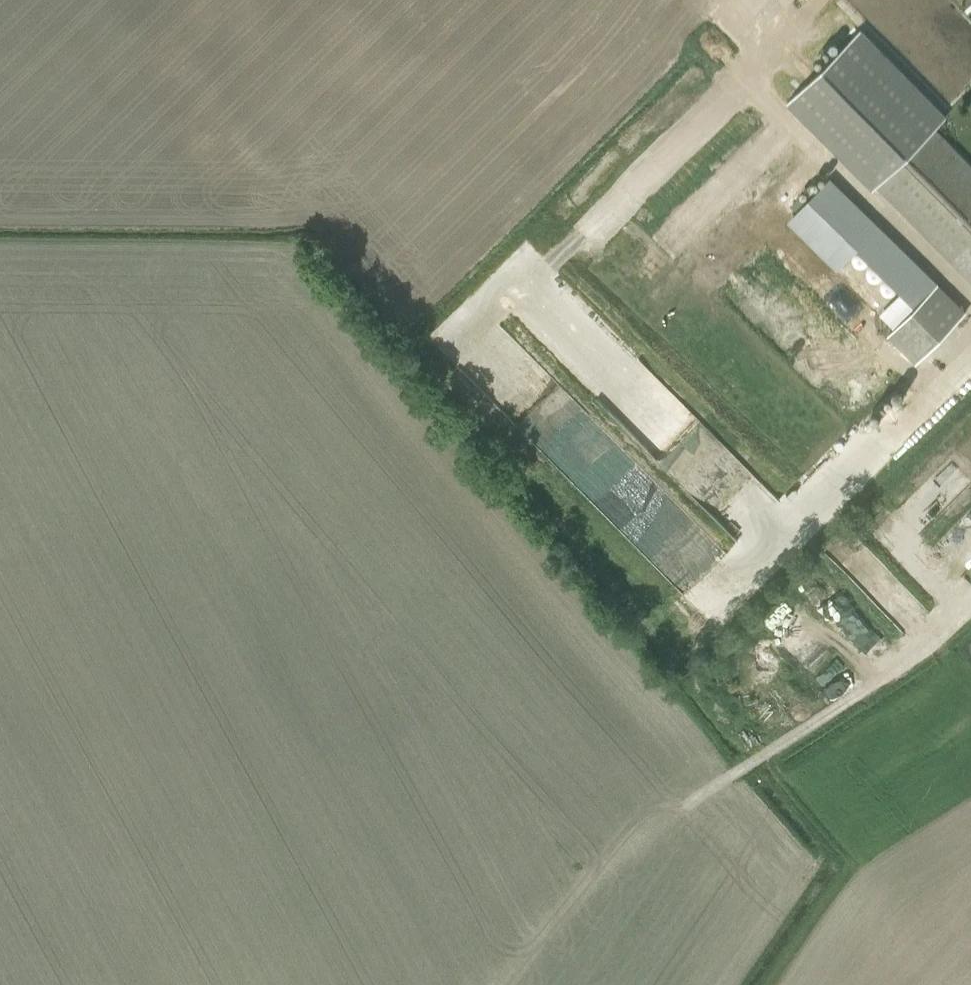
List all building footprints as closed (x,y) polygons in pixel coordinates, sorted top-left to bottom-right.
[(934,128),(946,116),(860,29),(787,101),(873,189),(877,185),(970,280),(970,166),(934,128)] [(888,332),(918,362),(970,310),(834,175),(790,219),(840,269),(860,248),(902,290),(880,312),(894,327),(888,332)] [(793,635),(783,643),(797,659),(805,652),(842,695),(855,685),(798,618),(787,627),(793,635)]
